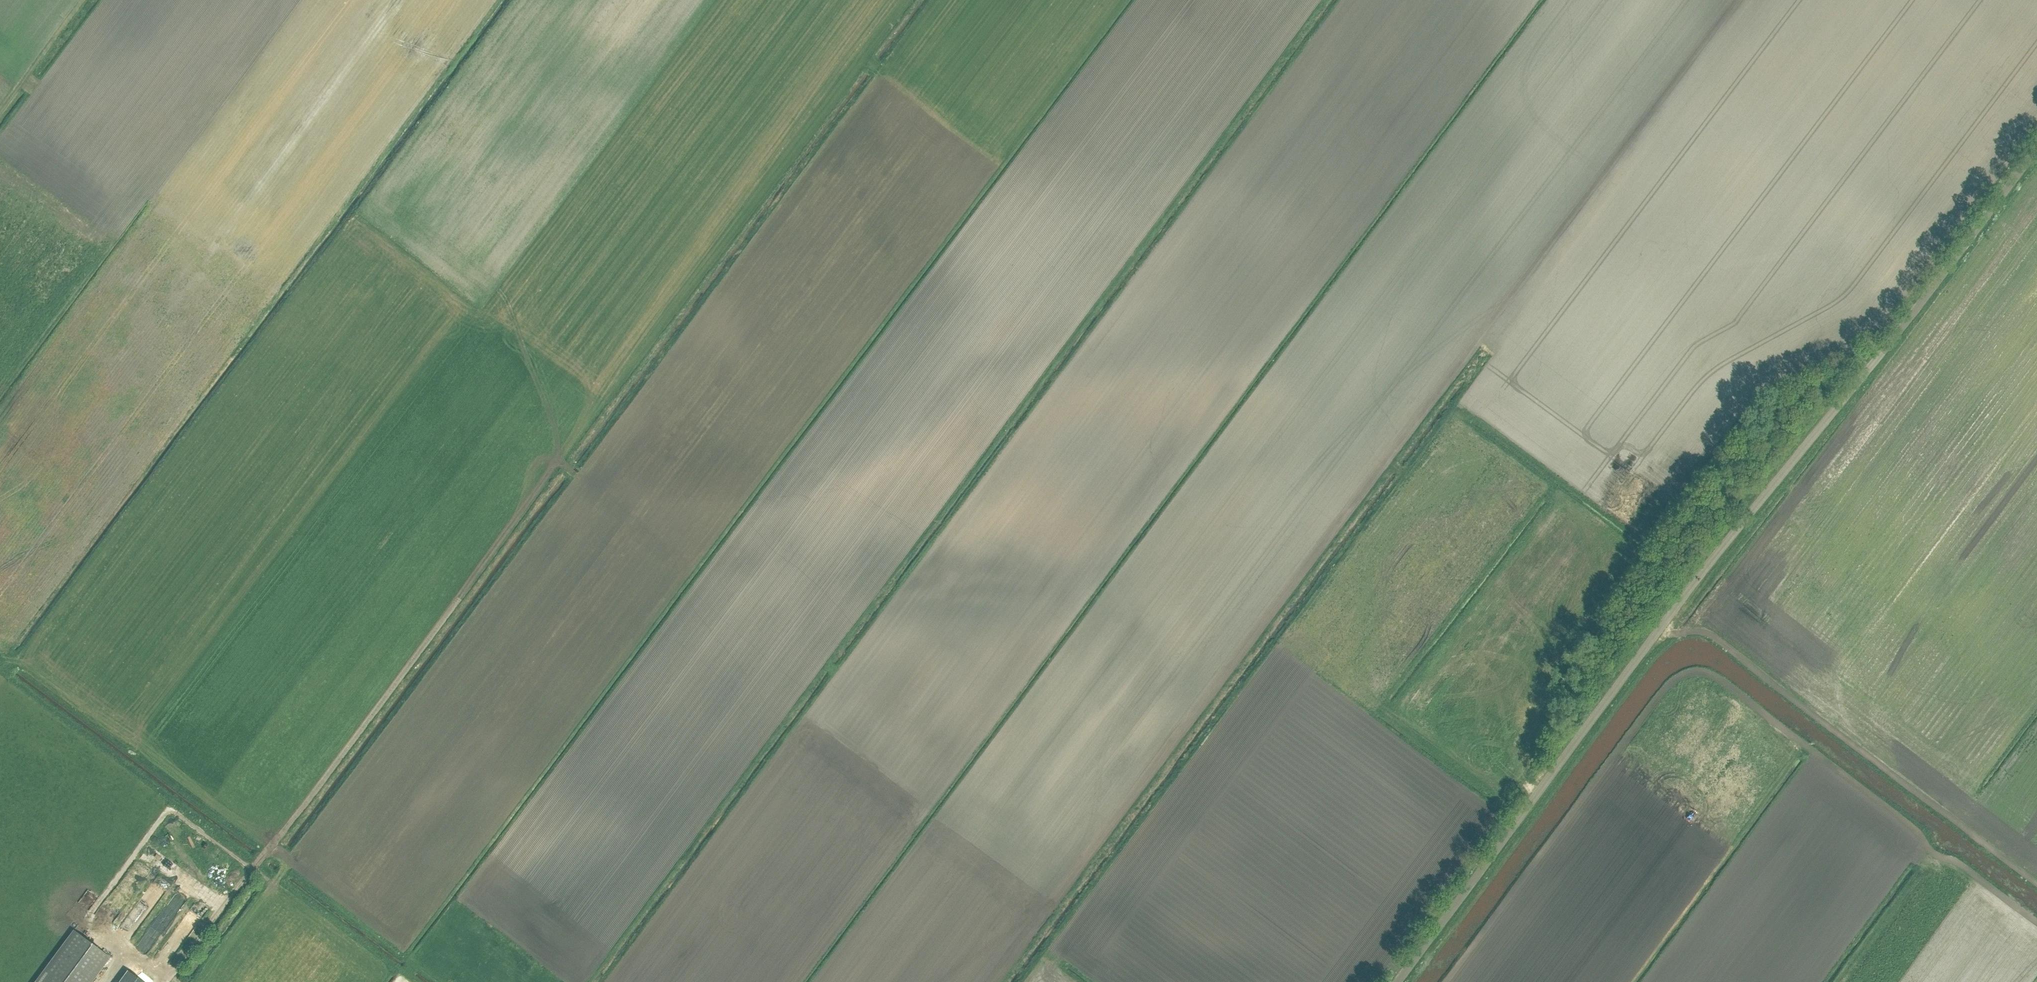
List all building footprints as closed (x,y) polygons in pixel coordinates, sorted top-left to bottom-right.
[(241,863),(235,868),(241,875),(247,869),(241,863)] [(164,898),(168,893),(160,886),(155,892),(158,894),(158,893),(164,898)] [(89,910),(96,904),(91,897),(84,904),(89,910)] [(195,927),(205,914),(195,907),(185,920),(195,927)] [(117,933),(124,922),(119,919),(112,929),(117,933)] [(109,958),(73,931),(35,981),(91,981),(109,958)] [(127,971),(119,981),(142,981),(127,971)]
